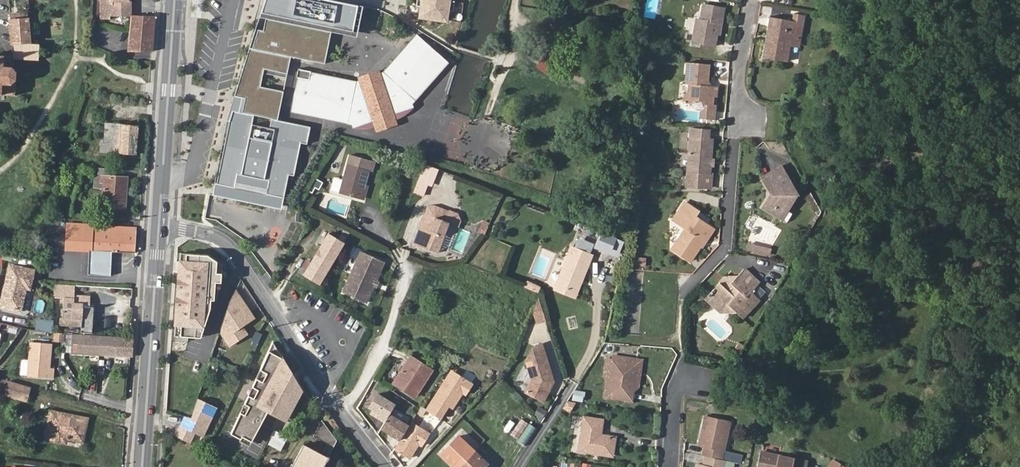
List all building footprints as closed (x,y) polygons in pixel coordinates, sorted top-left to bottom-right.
[(103,18),(111,18),(111,15),(130,15),(131,0),(103,0),(103,18)] [(216,198),(284,213),(291,177),(297,179),(303,146),(309,148),(312,130),(281,123),(293,62),(329,69),(334,37),(364,42),(370,10),(319,0),(269,0),(252,52),(231,116),(216,198)] [(414,4),(420,5),(418,14),(444,18),(445,9),(451,9),(452,0),(415,0),(414,4)] [(715,24),(719,25),(722,9),(700,5),(697,22),(692,21),(688,42),(711,47),(713,34),(715,24)] [(152,52),(154,16),(132,16),(129,51),(152,52)] [(10,19),(12,42),(29,43),(28,23),(28,17),(10,19)] [(787,66),(790,50),(792,41),(800,42),(805,18),(794,17),(793,22),(771,18),(763,61),(787,66)] [(410,108),(451,65),(419,38),(386,75),(362,85),(301,69),(292,114),(346,125),(348,118),(351,119),(353,119),(356,119),(359,119),(362,119),(365,119),(368,118),(371,118),(373,118),(376,117),(378,116),(379,116),(382,115),(384,115),(387,113),(390,112),(392,111),(395,110),(397,108),(400,107),(402,105),(404,104),(410,108)] [(792,41),(790,50),(799,51),(800,42),(792,41)] [(12,42),(12,55),(12,60),(39,61),(39,43),(29,43),(12,42)] [(12,55),(0,54),(0,110),(1,95),(15,95),(16,71),(13,66),(12,60),(12,55)] [(699,98),(704,99),(708,101),(707,107),(702,112),(702,118),(714,120),(715,105),(713,104),(714,96),(716,94),(716,88),(709,87),(711,65),(691,63),(690,77),(693,80),(692,91),(688,93),(688,101),(695,101),(699,98)] [(292,114),(295,119),(348,129),(350,134),(353,134),(358,135),(364,136),(370,135),(374,135),(376,140),(394,136),(393,130),(396,128),(400,127),(404,124),(408,121),(413,117),(412,113),(451,71),(451,65),(410,108),(404,104),(402,105),(400,107),(397,108),(395,110),(392,111),(390,112),(387,113),(384,115),(382,115),(379,116),(378,116),(376,117),(373,118),(371,118),(368,118),(365,119),(362,119),(359,119),(356,119),(353,119),(351,119),(348,118),(346,125),(292,114)] [(104,121),(105,113),(93,112),(92,117),(92,119),(104,121)] [(102,142),(101,152),(136,154),(137,125),(106,123),(105,142),(102,142)] [(708,164),(709,156),(711,138),(707,138),(707,131),(690,129),(686,171),(684,184),(696,186),(697,172),(707,173),(708,164)] [(374,163),(349,156),(338,195),(360,201),(364,186),(368,172),(371,173),(374,163)] [(428,177),(432,166),(426,164),(423,163),(419,174),(428,177)] [(116,176),(117,168),(96,166),(96,175),(116,176)] [(778,207),(787,212),(796,196),(781,167),(772,172),(776,179),(765,185),(770,195),(762,208),(773,215),(778,207)] [(697,172),(696,186),(706,187),(707,173),(697,172)] [(776,179),(772,172),(762,177),(765,185),(776,179)] [(419,174),(416,184),(424,187),(428,177),(419,174)] [(127,177),(116,176),(96,175),(95,188),(104,189),(103,206),(125,207),(127,177)] [(94,205),(103,206),(104,189),(95,188),(94,205)] [(688,265),(709,231),(692,220),(695,215),(681,206),(667,227),(680,235),(669,253),(688,265)] [(782,220),(787,212),(778,207),(773,215),(782,220)] [(449,222),(424,213),(413,243),(437,253),(449,222)] [(489,229),(491,222),(485,220),(482,226),(489,229)] [(66,249),(82,250),(88,250),(109,251),(111,232),(112,225),(100,224),(84,224),(84,225),(67,224),(66,249)] [(112,252),(134,253),(135,234),(136,226),(120,225),(112,225),(111,232),(109,251),(112,252)] [(342,243),(327,234),(303,275),(318,284),(342,243)] [(622,254),(624,238),(603,236),(602,245),(609,246),(609,252),(622,254)] [(571,243),(556,283),(576,291),(591,251),(571,243)] [(746,244),(744,250),(766,256),(768,250),(746,244)] [(109,251),(88,250),(87,275),(110,276),(112,252),(109,251)] [(381,263),(358,253),(341,293),(364,303),(381,263)] [(634,256),(633,266),(647,267),(648,257),(634,256)] [(191,301),(192,301),(204,302),(209,303),(210,299),(228,301),(230,281),(226,275),(208,263),(186,262),(184,264),(183,283),(193,284),(191,301)] [(26,287),(29,288),(33,272),(10,266),(0,305),(0,307),(20,312),(25,293),(22,292),(23,286),(26,287)] [(741,270),(734,277),(728,284),(723,289),(718,285),(702,302),(717,317),(722,312),(727,307),(734,314),(740,320),(759,301),(751,293),(758,286),(741,270)] [(728,284),(734,277),(725,281),(718,285),(723,289),(728,284)] [(765,278),(755,291),(763,297),(773,284),(765,278)] [(576,291),(556,283),(555,287),(575,294),(576,291)] [(53,284),(53,296),(63,297),(62,317),(59,317),(59,323),(80,324),(80,331),(91,332),(92,307),(88,306),(88,296),(72,295),(73,285),(53,284)] [(254,319),(235,290),(230,301),(223,322),(236,342),(247,335),(242,327),(254,319)] [(538,322),(551,319),(546,296),(533,298),(538,322)] [(204,302),(192,301),(191,318),(176,316),(175,336),(207,338),(208,319),(204,319),(204,302)] [(726,316),(734,314),(727,307),(722,312),(717,317),(726,316)] [(38,317),(36,328),(53,331),(55,321),(38,317)] [(568,329),(576,328),(576,318),(568,319),(568,329)] [(223,322),(220,331),(230,346),(236,342),(223,322)] [(129,355),(131,338),(72,335),(72,352),(129,355)] [(29,374),(29,375),(54,377),(55,366),(50,366),(52,342),(32,340),(30,359),(23,358),(21,373),(29,374)] [(544,398),(554,378),(542,341),(534,343),(526,358),(532,377),(526,388),(544,398)] [(303,390),(273,342),(230,433),(250,444),(267,413),(287,422),(303,390)] [(393,383),(414,397),(432,370),(410,356),(393,383)] [(636,365),(633,385),(638,386),(642,361),(614,357),(613,361),(636,365)] [(604,397),(607,397),(613,361),(607,361),(605,376),(606,381),(604,397)] [(631,401),(633,385),(636,365),(613,361),(607,397),(631,401)] [(445,382),(426,410),(440,419),(449,407),(452,409),(462,394),(466,396),(472,385),(454,374),(448,384),(445,382)] [(0,377),(0,388),(6,390),(5,395),(26,401),(30,386),(0,377)] [(571,413),(581,395),(574,391),(563,408),(571,413)] [(385,421),(395,405),(377,394),(369,407),(373,410),(371,412),(385,421)] [(216,409),(197,400),(191,418),(183,441),(188,444),(194,433),(202,437),(216,409)] [(544,419),(548,412),(540,407),(536,414),(544,419)] [(47,437),(67,441),(68,436),(83,439),(87,418),(66,414),(67,411),(51,408),(48,420),(51,420),(47,437)] [(528,444),(537,426),(522,419),(524,413),(516,409),(505,432),(528,444)] [(191,418),(175,415),(175,437),(183,441),(191,418)] [(704,447),(702,456),(705,457),(721,460),(730,422),(706,416),(699,446),(704,447)] [(612,456),(614,439),(600,436),(602,422),(583,418),(579,450),(612,456)] [(325,462),(327,463),(329,458),(329,457),(336,442),(321,421),(313,437),(318,440),(312,449),(304,445),(296,459),(291,466),(323,466),(325,462)] [(411,423),(393,449),(408,459),(418,444),(421,447),(429,434),(411,423)] [(487,464),(458,437),(441,454),(456,466),(484,466),(487,464)] [(269,444),(280,450),(284,444),(272,438),(269,444)] [(808,463),(759,453),(757,466),(766,466),(767,465),(775,466),(807,466),(808,463)] [(723,461),(721,460),(705,457),(704,465),(697,464),(697,466),(722,466),(723,461)]
